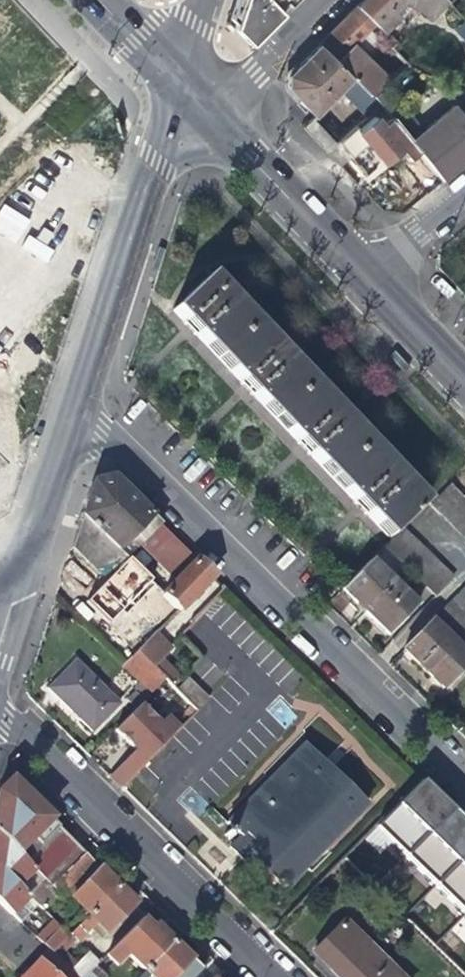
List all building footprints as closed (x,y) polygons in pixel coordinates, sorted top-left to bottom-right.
[(251,42),(280,12),(293,0),(233,0),(225,23),(233,31),(236,28),(251,42)] [(355,8),(384,36),(398,21),(389,11),(399,0),(363,0),(355,8)] [(447,5),(442,0),(409,0),(431,21),(447,5)] [(333,30),(317,47),(349,81),(352,83),(359,90),(368,100),(371,98),(382,88),(387,84),(362,57),(378,42),(349,14),(333,30)] [(341,89),(349,81),(317,47),(303,61),(286,78),(286,89),(307,112),(312,118),(341,89)] [(341,89),(349,99),(359,90),(352,83),(349,81),(341,89)] [(420,133),(382,88),(371,98),(380,109),(389,120),(407,143),(420,133)] [(380,109),(371,98),(368,100),(359,90),(349,99),(368,118),(380,109)] [(407,143),(416,153),(440,182),(462,164),(464,162),(464,124),(460,119),(451,109),(420,133),(407,143)] [(354,131),(334,148),(326,155),(339,168),(366,146),(374,155),(382,165),(399,152),(406,161),(416,153),(407,143),(389,120),(380,127),(373,118),(356,132),(354,131)] [(302,130),(326,155),(334,148),(310,123),(302,130)] [(0,209),(0,234),(16,244),(32,219),(4,203),(0,209)] [(27,235),(20,248),(47,262),(54,249),(27,235)] [(160,264),(154,263),(152,281),(156,282),(160,264)] [(192,337),(216,362),(254,325),(207,277),(169,313),(192,337)] [(310,385),(254,325),(216,362),(249,396),(273,421),(310,385)] [(436,388),(424,374),(421,378),(433,391),(436,388)] [(368,444),(310,385),(273,421),(299,448),(330,480),(368,444)] [(426,505),(368,444),(330,480),(358,510),(388,541),(426,505)] [(139,551),(175,585),(195,563),(152,521),(109,480),(89,484),(75,530),(69,549),(107,581),(101,588),(85,605),(116,635),(127,624),(131,628),(137,622),(125,609),(149,585),(127,563),(139,551)] [(450,487),(430,506),(464,544),(464,504),(450,487)] [(402,533),(383,551),(407,575),(435,602),(453,584),(402,533)] [(207,575),(195,563),(175,585),(162,598),(179,615),(192,601),(198,594),(212,580),(207,575)] [(351,603),(364,616),(393,588),(369,565),(340,593),(351,603)] [(417,611),(393,588),(364,616),(378,629),(388,639),(417,611)] [(202,598),(198,594),(192,601),(196,604),(202,598)] [(446,612),(464,632),(464,596),(464,594),(446,612)] [(464,668),(464,632),(446,612),(403,653),(430,680),(442,691),(464,668)] [(136,655),(137,656),(164,683),(173,675),(158,661),(168,651),(154,636),(136,655)] [(143,688),(151,696),(164,683),(137,656),(126,667),(124,670),(143,688)] [(73,663),(48,690),(69,711),(93,735),(119,708),(73,663)] [(211,699),(190,678),(177,691),(198,712),(211,699)] [(138,710),(151,696),(143,688),(129,701),(138,710)] [(110,779),(122,791),(146,765),(177,733),(168,725),(158,735),(136,712),(113,735),(126,747),(136,757),(132,761),(131,759),(110,779)] [(305,748),(229,820),(241,831),(233,841),(240,847),(245,852),(252,844),(266,855),(255,868),(277,889),(280,886),(287,892),(368,809),(305,748)] [(34,874),(45,885),(49,889),(82,855),(42,816),(8,783),(0,792),(0,839),(34,874)] [(421,784),(384,822),(464,900),(464,828),(437,800),(421,784)] [(34,874),(0,839),(0,872),(17,890),(23,884),(34,874)] [(65,896),(86,917),(115,888),(97,870),(82,855),(49,889),(56,896),(60,900),(65,896)] [(17,890),(0,872),(0,907),(10,917),(27,900),(17,890)] [(35,896),(23,884),(17,890),(27,900),(29,901),(35,896)] [(45,885),(35,896),(29,901),(37,910),(40,913),(56,896),(49,889),(45,885)] [(93,924),(105,936),(134,906),(129,901),(115,888),(86,917),(68,936),(75,943),(87,931),(93,924)] [(20,926),(37,910),(29,901),(27,900),(10,917),(20,926)] [(32,939),(40,946),(56,929),(48,921),(32,939)] [(341,976),(398,976),(342,923),(314,950),(331,968),(341,976)] [(98,943),(105,936),(93,924),(87,931),(98,943)] [(123,958),(140,975),(172,942),(159,930),(155,925),(144,936),(133,926),(102,958),(112,968),(123,958)] [(65,938),(56,929),(40,946),(49,955),(55,949),(65,938)] [(62,956),(75,943),(68,936),(65,938),(55,949),(62,956)] [(197,975),(199,974),(187,962),(189,959),(185,955),(172,942),(140,975),(142,976),(196,976),(197,975)] [(62,956),(55,949),(49,955),(72,976),(83,976),(92,968),(96,964),(85,954),(73,966),(62,956)] [(39,965),(51,976),(72,976),(49,955),(39,965)] [(39,965),(28,976),(51,976),(39,965)] [(92,968),(83,976),(101,976),(92,968)]
